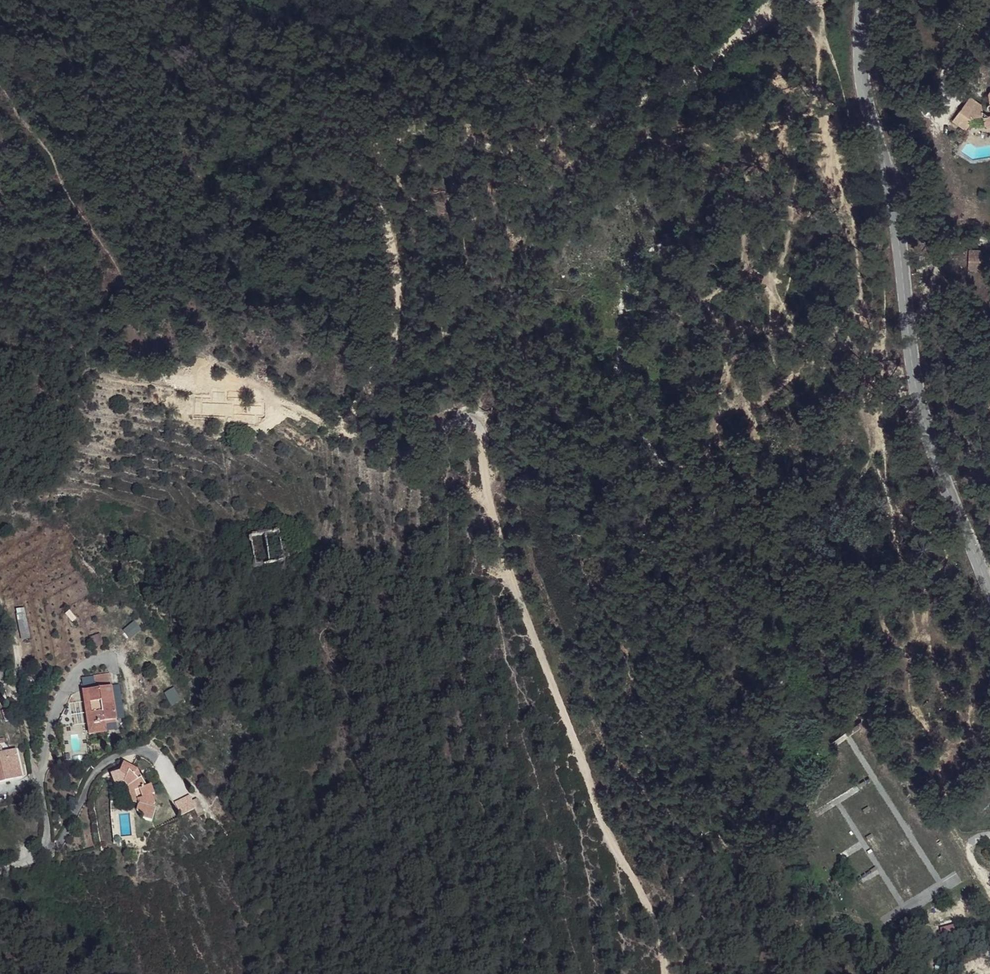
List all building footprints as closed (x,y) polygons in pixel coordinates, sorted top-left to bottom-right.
[(963,132),(966,128),(973,121),(985,118),(980,116),(979,110),(968,99),(950,119),(963,132)] [(973,121),(966,128),(986,124),(985,118),(973,121)] [(984,311),(987,286),(972,284),(970,310),(984,311)] [(755,496),(754,495),(753,487),(745,489),(747,497),(755,496)] [(17,616),(21,639),(29,637),(25,614),(17,616)] [(87,689),(73,692),(79,735),(98,732),(97,721),(108,720),(103,687),(100,674),(85,677),(87,689)] [(15,707),(2,710),(4,723),(18,721),(15,707)] [(111,770),(103,773),(106,784),(116,783),(124,803),(130,805),(129,812),(135,815),(136,819),(143,820),(147,808),(146,795),(143,786),(139,786),(134,778),(131,779),(127,773),(130,767),(116,760),(111,770)] [(181,804),(173,805),(178,819),(186,817),(181,804)] [(173,805),(166,808),(170,822),(178,819),(173,805)] [(943,939),(957,933),(953,924),(939,930),(943,939)]
